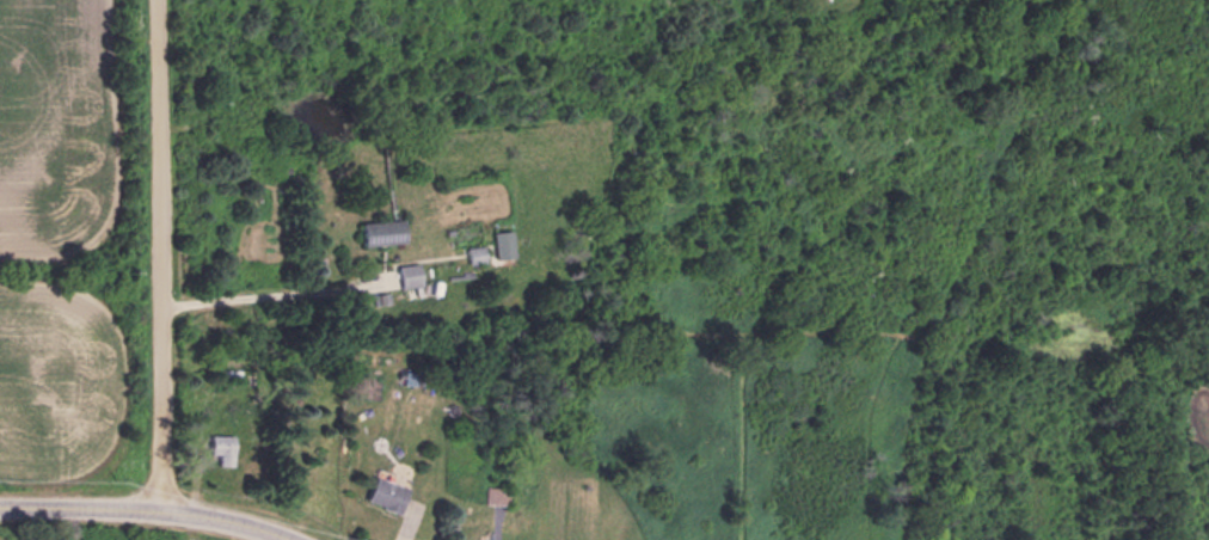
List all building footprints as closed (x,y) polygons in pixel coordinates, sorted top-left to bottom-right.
[(352,245),(392,243),(391,220),(350,222),(352,245)] [(510,256),(508,229),(489,232),(491,258),(510,256)] [(460,247),(462,263),(480,261),(479,245),(460,247)] [(413,262),(389,266),(392,287),(416,283),(413,262)] [(214,465),(235,465),(235,434),(204,434),(204,455),(214,455),(214,465)] [(403,489),(367,475),(356,500),(393,515),(403,489)] [(504,488),(480,488),(480,505),(504,505),(504,488)]
